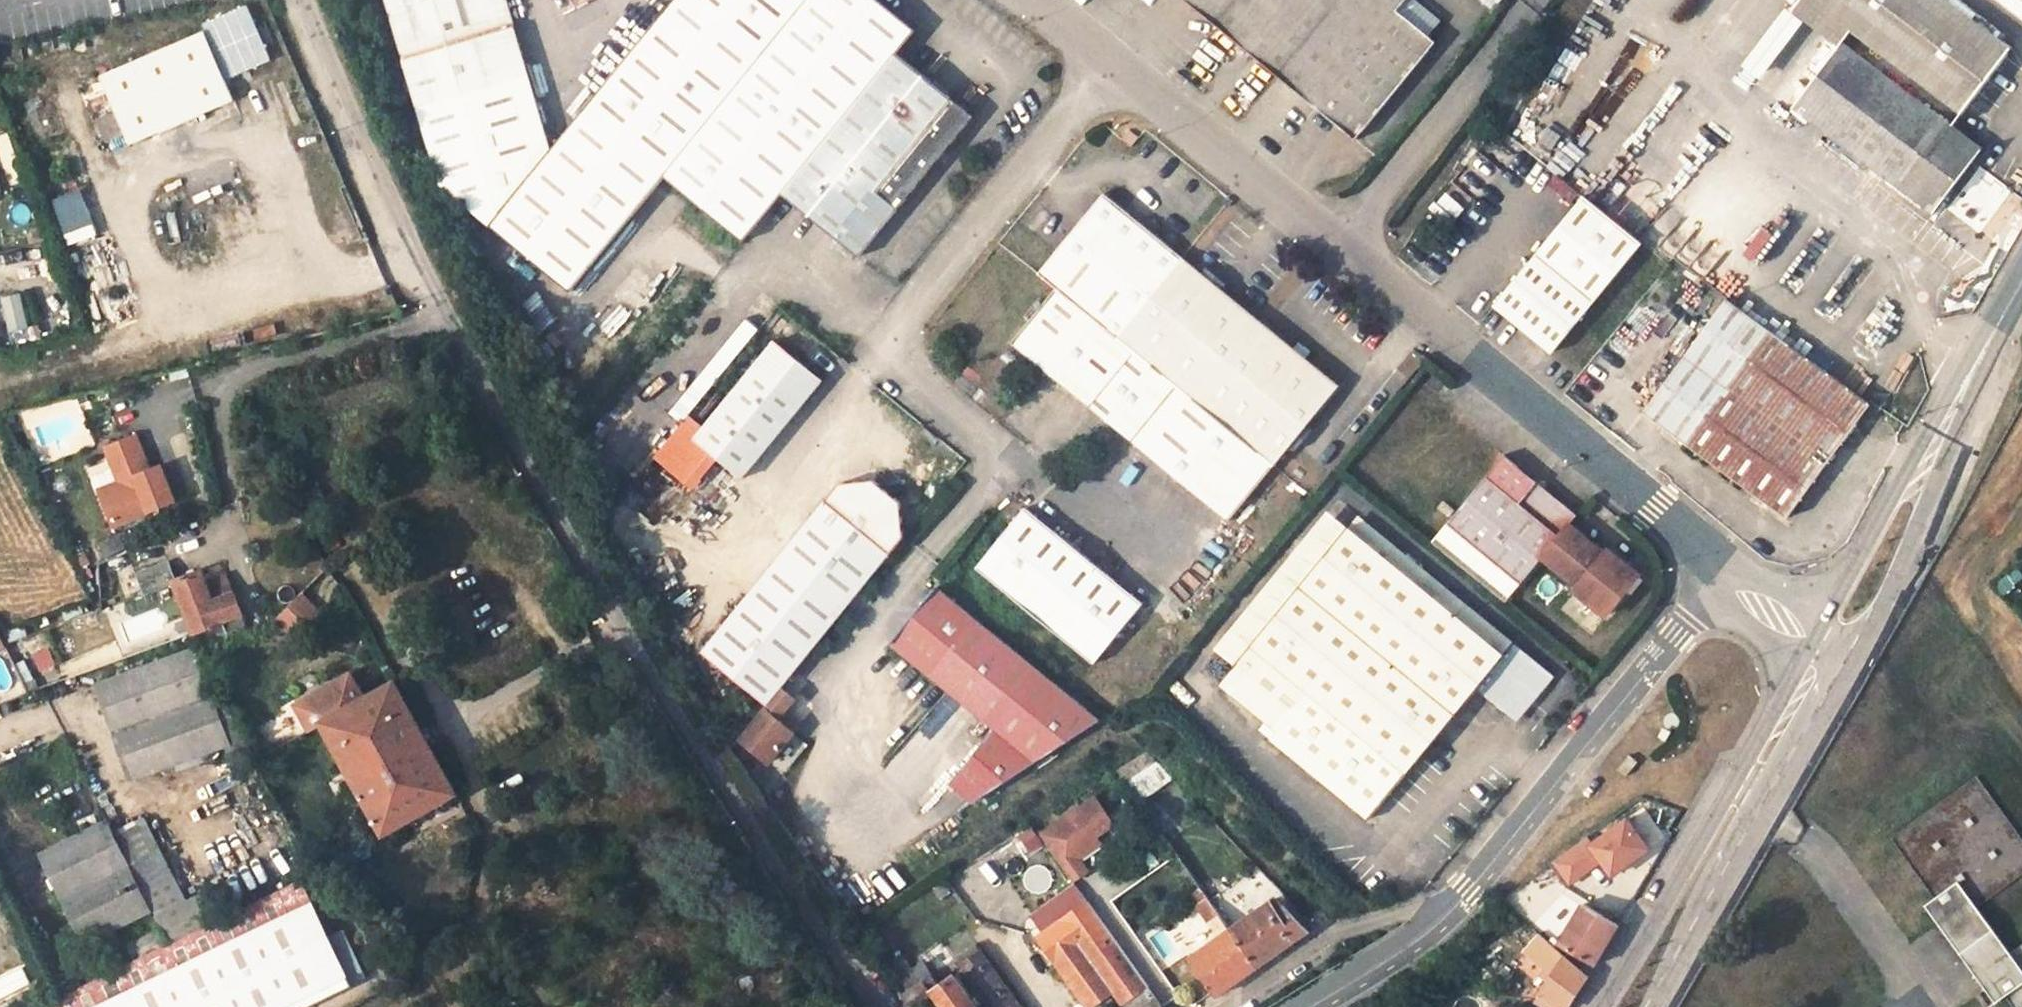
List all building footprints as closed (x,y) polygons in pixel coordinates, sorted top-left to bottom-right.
[(242,9),(256,3),(254,0),(241,0),(238,2),(242,9)] [(534,67),(514,0),(391,0),(422,98),(534,67)] [(763,51),(744,73),(666,7),(591,98),(670,164),(750,230),(786,187),(864,250),(978,107),(902,44),(921,21),(900,4),(895,0),(701,0),(763,51)] [(1443,41),(1406,7),(1411,0),(1202,0),(1363,133),(1443,41)] [(2011,51),(1946,0),(1801,0),(1792,11),(1837,47),(1791,108),(1931,215),(1981,151),(1952,128),(2011,51)] [(2021,11),(2021,0),(2007,0),(2021,11)] [(248,29),(207,45),(222,79),(263,62),(248,29)] [(127,143),(230,99),(222,79),(207,45),(201,31),(98,74),(127,143)] [(534,67),(422,98),(444,187),(496,228),(558,144),(534,67)] [(670,164),(591,98),(558,144),(496,228),(582,292),(670,164)] [(1119,331),(1189,252),(1106,185),(1038,265),(1055,279),(1119,331)] [(1555,350),(1643,242),(1585,195),(1498,303),(1555,350)] [(1196,396),(1263,315),(1189,252),(1119,331),(1196,396)] [(1119,331),(1055,279),(1009,333),(1228,512),(1272,458),(1196,396),(1119,331)] [(22,292),(1,295),(6,331),(26,328),(22,292)] [(1651,413),(1787,513),(1872,401),(1734,301),(1651,413)] [(1263,315),(1196,396),(1272,458),(1339,377),(1263,315)] [(697,425),(739,373),(728,365),(759,326),(745,316),(672,406),(697,425)] [(778,335),(697,432),(714,446),(744,471),(825,375),(778,335)] [(682,419),(657,449),(689,476),(714,446),(697,432),(682,419)] [(103,499),(114,527),(176,504),(163,468),(151,473),(148,474),(146,468),(149,467),(138,438),(108,449),(121,484),(123,491),(103,499)] [(1497,457),(1439,523),(1515,583),(1538,554),(1574,585),(1569,593),(1599,615),(1617,592),(1609,583),(1622,566),(1604,549),(1599,555),(1564,526),(1570,514),(1497,457)] [(718,509),(725,494),(700,483),(693,499),(718,509)] [(100,491),(103,499),(123,491),(121,484),(100,491)] [(686,660),(750,715),(781,677),(889,550),(887,515),(860,493),(825,496),(686,660)] [(1133,594),(1023,499),(973,558),(1085,652),(1133,594)] [(1345,525),(1453,613),(1461,603),(1460,602),(1353,515),(1345,525)] [(1515,583),(1439,523),(1428,539),(1503,597),(1515,583)] [(1506,703),(1516,712),(1548,675),(1461,603),(1453,613),(1345,525),(1214,681),(1274,730),(1270,734),(1365,812),(1399,771),(1470,688),(1499,713),(1506,703)] [(99,544),(106,560),(132,547),(125,532),(99,544)] [(115,569),(124,594),(139,588),(130,563),(115,569)] [(138,574),(145,591),(171,581),(173,581),(166,563),(138,574)] [(1609,583),(1617,592),(1624,593),(1640,577),(1622,566),(1609,583)] [(212,601),(207,585),(201,570),(173,581),(171,581),(193,632),(221,621),(212,601)] [(227,577),(207,585),(212,601),(233,593),(227,577)] [(887,633),(928,665),(972,611),(933,579),(887,633)] [(273,618),(292,637),(321,609),(301,590),(273,618)] [(139,593),(114,603),(119,616),(144,607),(139,593)] [(242,614),(233,593),(212,601),(221,621),(242,614)] [(100,623),(95,610),(67,621),(72,633),(100,623)] [(972,611),(928,665),(989,720),(1034,665),(972,611)] [(193,632),(202,647),(226,637),(221,621),(193,632)] [(226,637),(202,647),(216,672),(236,663),(226,637)] [(32,651),(38,669),(54,665),(49,646),(32,651)] [(98,684),(135,776),(228,740),(232,750),(250,742),(220,688),(209,693),(191,647),(98,684)] [(1034,665),(989,720),(944,773),(969,793),(1092,716),(1034,665)] [(320,725),(383,836),(455,794),(393,683),(364,699),(349,673),(294,704),(308,731),(320,725)] [(750,715),(739,728),(767,752),(793,722),(778,708),(784,701),(794,688),(781,677),(750,715)] [(784,701),(778,708),(793,722),(799,714),(784,701)] [(1508,721),(1516,712),(1506,703),(1499,713),(1508,721)] [(1147,751),(1118,769),(1127,781),(1157,761),(1147,751)] [(2014,958),(1978,907),(2021,874),(2021,849),(1973,783),(1895,839),(1938,896),(1923,910),(1995,1006),(2004,1006),(2014,1001),(2019,1006),(2021,1006),(2021,951),(2014,958)] [(1039,832),(1074,882),(1090,871),(1082,860),(1103,844),(1099,838),(1112,828),(1113,820),(1095,795),(1077,807),(1076,805),(1039,832)] [(1644,805),(1630,810),(1635,826),(1649,822),(1644,805)] [(115,831),(143,888),(188,866),(160,809),(115,831)] [(1601,861),(1610,874),(1651,845),(1625,809),(1552,861),(1568,884),(1601,861)] [(40,855),(84,942),(150,911),(106,821),(40,855)] [(1176,850),(1209,898),(1215,905),(1224,899),(1186,843),(1176,850)] [(328,986),(332,995),(355,984),(351,975),(306,878),(47,1006),(281,1006),(328,986)] [(1075,899),(1080,908),(1040,935),(1090,1006),(1112,990),(1122,1003),(1124,1002),(1131,997),(1137,1006),(1161,1006),(1082,894),(1075,899)] [(1215,905),(1209,898),(1200,904),(1211,921),(1221,914),(1215,905)] [(1035,927),(1040,935),(1080,908),(1075,899),(1035,927)] [(1581,905),(1558,943),(1594,966),(1617,927),(1581,905)] [(1232,930),(1258,966),(1308,932),(1285,910),(1274,915),(1266,907),(1232,930)] [(126,944),(133,960),(163,945),(156,929),(126,944)] [(1258,966),(1232,930),(1189,960),(1215,996),(1258,966)] [(993,1006),(1020,1006),(974,944),(956,958),(993,1006)] [(1534,1006),(1535,1006),(1568,1006),(1584,980),(1528,944),(1518,961),(1551,981),(1534,1006)] [(946,1006),(977,1006),(956,977),(935,992),(946,1006)] [(911,1006),(921,1006),(932,1000),(919,982),(900,994),(911,1006)] [(332,995),(328,986),(281,1006),(305,1006),(332,995)] [(1131,997),(1124,1002),(1127,1006),(1137,1006),(1131,997)]
